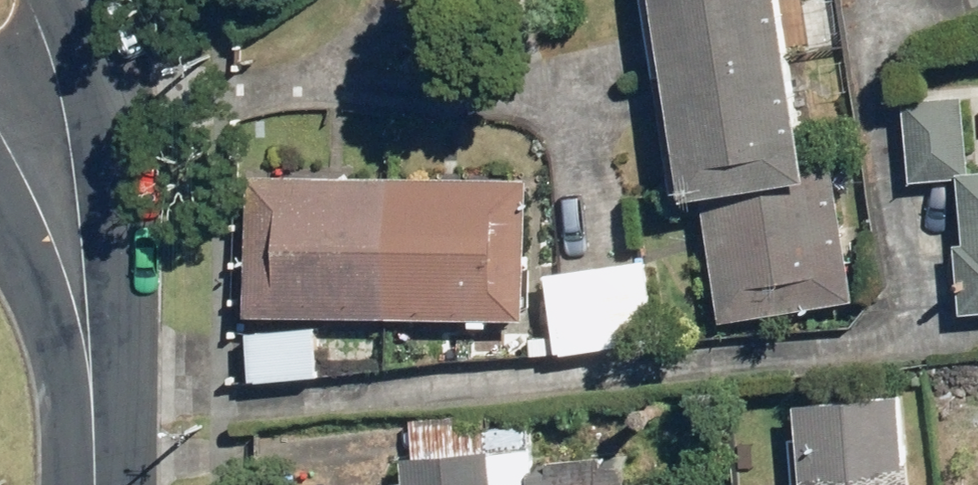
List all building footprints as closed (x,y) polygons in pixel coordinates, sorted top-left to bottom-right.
[(707,198),(727,320),(862,298),(838,159),(820,162),(793,0),(662,0),(696,200),(707,198)] [(905,99),(913,182),(962,177),(961,169),(974,168),(967,93),(905,99)] [(964,172),(970,241),(962,242),(967,308),(977,307),(977,171),(964,172)] [(532,177),(254,173),(252,313),(530,317),(532,177)] [(652,256),(552,272),(564,348),(664,332),(652,256)] [(318,323),(251,329),(256,377),(323,371),(318,323)] [(802,401),(811,484),(922,484),(912,389),(802,401)] [(395,478),(396,484),(633,484),(630,455),(541,466),(533,402),(411,417),(416,453),(405,454),(408,476),(395,478)]
